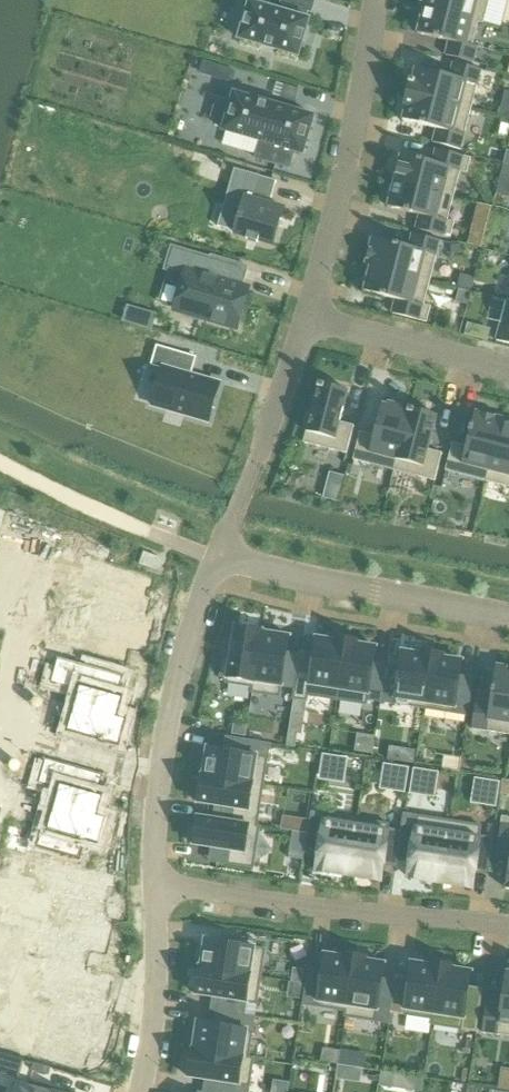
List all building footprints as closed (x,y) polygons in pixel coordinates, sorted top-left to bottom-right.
[(239,39),(298,57),(309,19),(305,18),(307,11),(311,12),(314,0),(282,0),(281,4),(295,8),(293,15),(249,2),(239,39)] [(419,6),(483,23),(489,0),(421,0),(419,6)] [(420,11),(415,28),(419,29),(417,34),(449,42),(445,56),(471,62),(473,63),(477,47),(472,46),(474,38),(478,22),(483,24),(483,23),(419,6),(419,7),(424,9),(423,12),(420,11)] [(410,80),(406,94),(471,110),(481,70),(465,66),(453,63),(450,77),(416,68),(412,81),(410,80)] [(285,85),(281,98),(294,102),(298,89),(285,85)] [(217,98),(211,117),(225,122),(223,130),(260,141),(255,158),(289,168),(294,151),(302,154),(313,117),(234,93),(231,102),(217,98)] [(405,108),(402,120),(436,129),(433,143),(461,150),(471,110),(406,94),(403,107),(405,108)] [(401,155),(394,181),(454,196),(460,172),(467,174),(471,158),(454,154),(436,149),(433,163),(401,155)] [(230,187),(225,205),(241,209),(235,232),(234,233),(247,237),(246,239),(258,243),(258,240),(272,244),(276,231),(277,231),(281,219),(284,209),(269,204),(271,199),(276,181),(234,169),(233,172),(230,183),(229,186),(229,187),(230,187)] [(390,185),(386,202),(389,202),(387,207),(419,215),(415,229),(450,238),(454,222),(447,221),(454,196),(394,181),(393,186),(390,185)] [(473,224),(468,245),(481,248),(486,228),(473,224)] [(372,238),(365,264),(369,265),(430,281),(440,241),(412,234),(409,248),(372,238)] [(461,245),(451,245),(451,253),(462,253),(461,245)] [(172,248),(166,269),(170,271),(186,275),(176,310),(182,312),(185,317),(196,320),(201,317),(235,327),(247,289),(234,285),(240,264),(238,263),(237,267),(172,248)] [(366,270),(362,286),(365,287),(364,292),(395,300),(392,314),(426,323),(431,307),(424,305),(430,281),(369,265),(368,270),(366,270)] [(459,290),(456,302),(466,304),(469,292),(459,290)] [(496,342),(508,345),(508,301),(507,301),(506,302),(496,342)] [(128,306),(123,321),(151,329),(155,315),(128,306)] [(477,327),(474,338),(487,341),(490,330),(477,327)] [(156,346),(151,365),(162,369),(152,405),(208,422),(219,384),(191,375),(195,360),(196,357),(156,346)] [(306,433),(303,444),(347,455),(354,427),(340,423),(345,404),(348,392),(332,388),(319,385),(310,416),(307,416),(304,428),(307,429),(306,433)] [(360,433),(353,461),(394,472),(409,412),(408,412),(402,411),(403,408),(387,404),(387,407),(382,405),(374,437),(360,433)] [(409,412),(394,472),(435,482),(442,455),(428,451),(435,423),(437,417),(410,410),(409,409),(408,412),(409,412)] [(446,468),(445,472),(486,483),(502,420),(475,413),(471,427),(470,427),(469,433),(470,433),(466,448),(452,444),(446,468)] [(486,483),(508,489),(508,425),(502,424),(503,420),(502,420),(486,483)] [(331,473),(330,478),(325,499),(337,502),(344,476),(331,473)] [(144,552),(139,565),(156,570),(160,558),(144,552)] [(129,645),(142,648),(149,623),(140,620),(146,601),(140,599),(145,581),(86,561),(85,563),(88,564),(82,588),(102,594),(85,652),(122,662),(126,645),(129,646),(129,645)] [(222,658),(219,677),(226,678),(226,683),(252,688),(253,688),(262,632),(263,632),(234,627),(229,659),(222,658)] [(252,688),(251,693),(279,697),(281,687),(294,689),(298,663),(285,661),(286,653),(289,636),(263,632),(262,632),(253,688),(252,688)] [(294,689),(293,699),(307,702),(308,696),(337,701),(346,640),(327,637),(327,639),(316,638),(314,653),(312,663),(299,661),(298,663),(294,689)] [(47,648),(47,649),(64,654),(67,644),(50,639),(48,648),(47,648)] [(346,640),(337,701),(366,705),(367,700),(381,702),(385,675),(371,673),(373,662),(375,647),(365,645),(365,643),(346,640)] [(385,675),(381,702),(424,709),(432,653),(413,650),(413,653),(402,651),(400,667),(398,677),(385,675)] [(432,653),(424,709),(453,714),(467,716),(469,701),(471,688),(458,686),(459,676),(461,660),(451,659),(451,656),(432,653)] [(57,658),(50,683),(78,691),(67,731),(100,741),(100,742),(105,743),(106,742),(118,746),(126,719),(117,717),(122,698),(117,696),(122,676),(57,658)] [(471,729),(473,729),(508,735),(508,668),(496,666),(490,703),(476,701),(473,716),(471,729)] [(234,724),(232,735),(245,737),(247,726),(234,724)] [(202,775),(202,776),(263,786),(270,744),(233,738),(231,752),(207,749),(202,775)] [(70,787),(54,846),(96,857),(100,840),(103,841),(103,840),(116,843),(123,817),(114,815),(119,796),(114,794),(119,774),(62,758),(55,783),(70,787)] [(200,785),(198,803),(214,806),(223,807),(220,820),(257,826),(263,786),(202,776),(202,775),(200,785)] [(311,812),(306,844),(320,846),(316,871),(348,875),(357,819),(311,812)] [(401,832),(398,851),(412,853),(408,878),(439,883),(449,821),(404,814),(401,832)] [(198,817),(194,845),(219,849),(217,863),(253,869),(260,827),(257,826),(220,820),(212,819),(198,817)] [(496,852),(508,854),(508,818),(502,817),(496,852)] [(357,819),(348,875),(380,880),(384,856),(397,858),(398,851),(401,832),(388,830),(388,824),(357,819)] [(449,821),(439,883),(471,888),(475,863),(489,865),(493,839),(479,837),(481,826),(449,821)] [(8,846),(8,845),(8,847),(25,852),(25,850),(26,851),(29,842),(11,837),(8,846)] [(89,946),(102,949),(109,924),(100,921),(106,902),(104,901),(100,900),(105,883),(109,884),(109,881),(45,863),(46,859),(33,856),(28,871),(37,874),(41,874),(37,887),(57,893),(41,951),(82,963),(86,946),(89,947),(89,946)] [(200,967),(200,968),(261,977),(265,950),(255,948),(256,941),(236,938),(235,945),(204,940),(200,967)] [(306,981),(303,1005),(345,1012),(346,1012),(355,956),(336,953),(335,956),(325,954),(321,980),(307,978),(306,981)] [(345,1012),(344,1017),(388,1024),(390,1013),(393,991),(380,989),(384,963),(373,962),(374,959),(355,956),(346,1012),(345,1012)] [(393,991),(390,1013),(432,1020),(433,1020),(442,964),(422,961),(422,964),(412,962),(408,988),(394,986),(393,991)] [(432,1020),(431,1025),(475,1032),(480,999),(467,997),(467,994),(471,971),(460,970),(461,967),(442,964),(433,1020),(432,1020)] [(200,966),(195,995),(220,999),(218,1012),(223,1013),(244,1016),(246,1003),(257,1004),(261,977),(200,968),(200,967),(200,966)] [(42,993),(56,997),(46,1035),(41,1034),(35,1054),(81,1067),(86,1051),(88,1051),(89,1050),(102,1054),(109,1028),(100,1025),(105,1006),(100,1005),(106,984),(48,968),(42,993)] [(293,968),(291,982),(302,983),(304,970),(293,968)] [(482,1032),(508,1037),(508,972),(506,972),(500,1006),(486,1004),(482,1032)] [(193,1049),(193,1050),(248,1059),(248,1058),(255,1018),(244,1016),(223,1013),(221,1026),(197,1023),(193,1049)] [(188,1077),(213,1081),(211,1091),(248,1091),(254,1059),(248,1058),(248,1059),(193,1050),(193,1049),(192,1049),(191,1059),(188,1077)] [(5,1072),(4,1073),(18,1077),(23,1060),(0,1054),(0,1070),(5,1072)] [(50,1068),(34,1063),(32,1071),(48,1076),(50,1068)]
